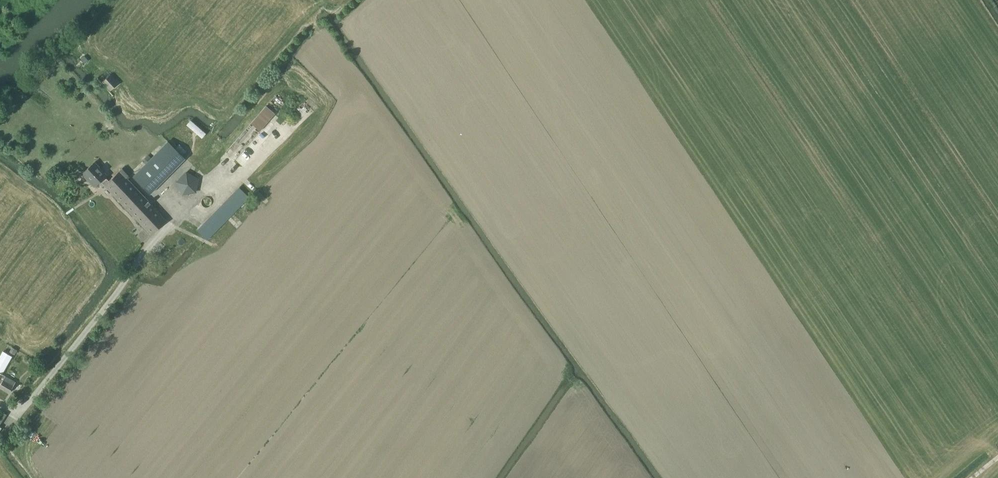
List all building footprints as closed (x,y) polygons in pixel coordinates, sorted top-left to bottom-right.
[(102,82),(110,91),(118,84),(110,75),(102,82)] [(191,119),(187,124),(202,137),(206,133),(191,119)] [(132,177),(150,194),(185,158),(168,142),(132,177)] [(106,175),(94,162),(82,174),(94,187),(100,181),(150,234),(149,235),(150,235),(166,219),(165,220),(127,179),(129,178),(127,176),(128,176),(122,169),(108,181),(104,177),(106,175)] [(177,182),(183,194),(195,192),(197,179),(186,173),(177,182)] [(207,240),(221,225),(212,215),(197,231),(207,240)] [(9,393),(15,382),(1,374),(11,357),(3,352),(0,356),(0,383),(1,384),(0,385),(0,388),(9,393)]
